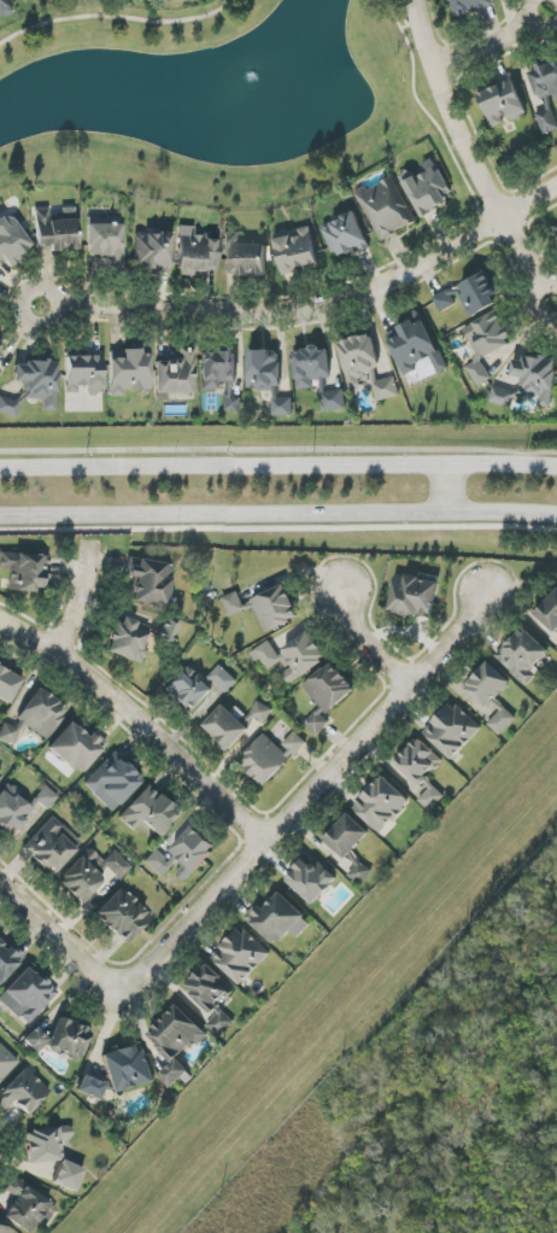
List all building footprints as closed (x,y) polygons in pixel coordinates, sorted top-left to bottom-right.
[(11,15),(6,0),(0,0),(0,18),(11,15)] [(455,17),(494,6),(493,0),(450,0),(455,17)] [(531,69),(544,111),(536,113),(543,135),(556,131),(556,112),(554,103),(556,102),(556,61),(531,69)] [(491,129),(505,125),(504,121),(526,114),(515,80),(480,91),(491,129)] [(421,217),(454,202),(433,159),(422,164),(423,167),(402,177),(421,217)] [(416,225),(395,176),(358,193),(379,241),(416,225)] [(77,251),(75,208),(61,209),(61,216),(49,217),(49,209),(35,210),(37,253),(77,251)] [(323,222),(331,258),(367,249),(359,214),(323,222)] [(6,263),(8,266),(32,249),(9,216),(0,222),(0,267),(6,263)] [(122,272),(124,220),(88,218),(87,256),(108,257),(107,272),(122,272)] [(282,275),(319,267),(310,226),(273,234),(282,275)] [(177,275),(204,277),(204,271),(217,272),(219,237),(193,236),(194,227),(179,227),(177,275)] [(266,275),(266,244),(239,245),(239,232),(224,232),(225,276),(266,275)] [(133,271),(170,272),(171,234),(134,233),(133,271)] [(457,285),(471,317),(500,304),(486,273),(457,285)] [(463,292),(460,285),(433,298),(441,312),(457,304),(454,297),(463,292)] [(389,342),(404,377),(417,371),(415,365),(430,358),(438,374),(447,370),(420,310),(409,315),(411,321),(398,327),(402,336),(389,342)] [(463,328),(480,360),(467,366),(478,387),(491,379),(481,359),(514,342),(498,310),(463,328)] [(339,342),(349,389),(361,386),(359,377),(371,374),(373,382),(381,380),(371,334),(339,342)] [(150,346),(138,346),(138,351),(109,352),(110,398),(125,397),(125,391),(150,391),(150,346)] [(156,395),(196,394),(195,347),(178,348),(179,361),(155,362),(156,395)] [(297,387),(321,385),(324,412),(346,410),(344,390),(326,391),(325,378),(332,377),(329,347),(293,350),(297,387)] [(248,350),(248,391),(273,391),(273,416),(293,416),(293,398),(280,398),(280,350),(248,350)] [(202,391),(223,391),(223,413),(242,413),(242,396),(236,396),(236,353),(201,353),(202,391)] [(65,356),(66,394),(78,394),(77,387),(86,387),(86,396),(103,395),(102,355),(65,356)] [(526,378),(524,395),(539,397),(538,406),(552,408),(556,361),(556,360),(514,356),(512,377),(526,378)] [(21,400),(43,401),(42,411),(56,411),(58,363),(25,362),(25,367),(14,366),(14,383),(28,383),(28,399),(0,398),(0,416),(20,416),(21,400)] [(373,382),(376,401),(400,397),(396,378),(373,382)] [(513,391),(494,385),(489,401),(507,407),(513,391)] [(48,556),(0,554),(0,570),(9,571),(8,591),(46,593),(48,556)] [(132,602),(167,608),(173,566),(139,560),(137,568),(130,567),(128,578),(136,579),(132,602)] [(436,616),(437,576),(393,575),(391,614),(436,616)] [(266,633),(300,615),(284,584),(250,601),(266,633)] [(536,613),(556,633),(556,590),(536,613)] [(106,653),(139,665),(152,629),(119,617),(106,653)] [(180,627),(164,621),(158,639),(174,644),(180,627)] [(524,683),(551,654),(523,628),(496,656),(524,683)] [(288,682),(327,661),(311,633),(277,652),(271,641),(250,652),(256,662),(262,659),(268,670),(284,661),(289,670),(283,673),(288,682)] [(355,687),(330,662),(303,689),(322,707),(305,724),(317,735),(330,723),(325,718),(355,687)] [(517,718),(496,699),(511,683),(488,662),(466,687),(497,715),(488,725),(500,736),(517,718)] [(238,681),(220,665),(203,683),(186,667),(164,690),(191,715),(217,687),(225,695),(238,681)] [(0,669),(0,700),(11,704),(22,677),(0,669)] [(16,721),(48,740),(67,707),(35,688),(16,721)] [(250,717),(267,724),(274,709),(258,701),(250,717)] [(452,760),(481,730),(453,702),(423,733),(452,760)] [(230,751),(250,730),(224,705),(203,726),(230,751)] [(4,723),(0,733),(0,741),(15,746),(21,729),(4,723)] [(108,746),(94,732),(88,738),(72,723),(48,748),(78,777),(108,746)] [(266,787),(307,742),(295,732),(281,747),(265,733),(239,762),(266,787)] [(446,796),(427,778),(443,761),(419,738),(394,763),(424,792),(417,799),(430,812),(446,796)] [(83,785),(112,813),(143,781),(114,753),(83,785)] [(381,834),(411,802),(383,776),(353,808),(381,834)] [(6,785),(0,794),(0,825),(15,836),(36,808),(6,785)] [(159,839),(181,816),(149,786),(118,818),(134,833),(143,824),(159,839)] [(48,811),(59,798),(45,787),(35,800),(48,811)] [(370,833),(349,814),(325,840),(346,859),(370,833)] [(82,845),(53,817),(22,849),(51,877),(82,845)] [(144,864),(165,881),(173,871),(187,883),(217,846),(190,825),(173,846),(179,850),(169,862),(155,851),(144,864)] [(133,868),(114,851),(104,862),(89,849),(58,883),(81,904),(111,872),(120,881),(133,868)] [(338,879),(318,861),(311,867),(304,860),(286,880),(313,906),(338,879)] [(373,872),(358,861),(347,876),(362,886),(373,872)] [(152,919),(120,889),(94,917),(127,946),(152,919)] [(297,939),(312,923),(278,891),(249,921),(275,946),(289,931),(297,939)] [(270,955),(242,928),(213,959),(241,985),(270,955)] [(21,962),(0,942),(0,984),(21,962)] [(185,988),(215,1016),(207,1026),(220,1039),(236,1022),(218,1006),(234,989),(207,963),(185,988)] [(31,965),(0,996),(0,1000),(27,1027),(59,993),(31,965)] [(147,1035),(173,1063),(159,1075),(172,1089),(190,1072),(179,1060),(206,1034),(179,1005),(147,1035)] [(79,1063),(93,1032),(60,1018),(47,1049),(79,1063)] [(23,1042),(37,1054),(49,1041),(35,1029),(23,1042)] [(0,1045),(0,1083),(19,1063),(0,1045)] [(144,1045),(102,1054),(111,1093),(152,1084),(144,1045)] [(25,1069),(0,1096),(0,1109),(4,1113),(13,1103),(28,1116),(50,1092),(25,1069)] [(98,1102),(106,1086),(84,1075),(76,1091),(98,1102)] [(61,1163),(59,1141),(72,1140),(71,1129),(26,1131),(28,1164),(61,1163)] [(84,1171),(62,1161),(52,1184),(74,1194),(84,1171)] [(58,1207),(11,1179),(3,1191),(15,1198),(3,1219),(28,1232),(31,1232),(38,1222),(46,1226),(58,1207)] [(0,1222),(0,1232),(12,1232),(0,1222)]
